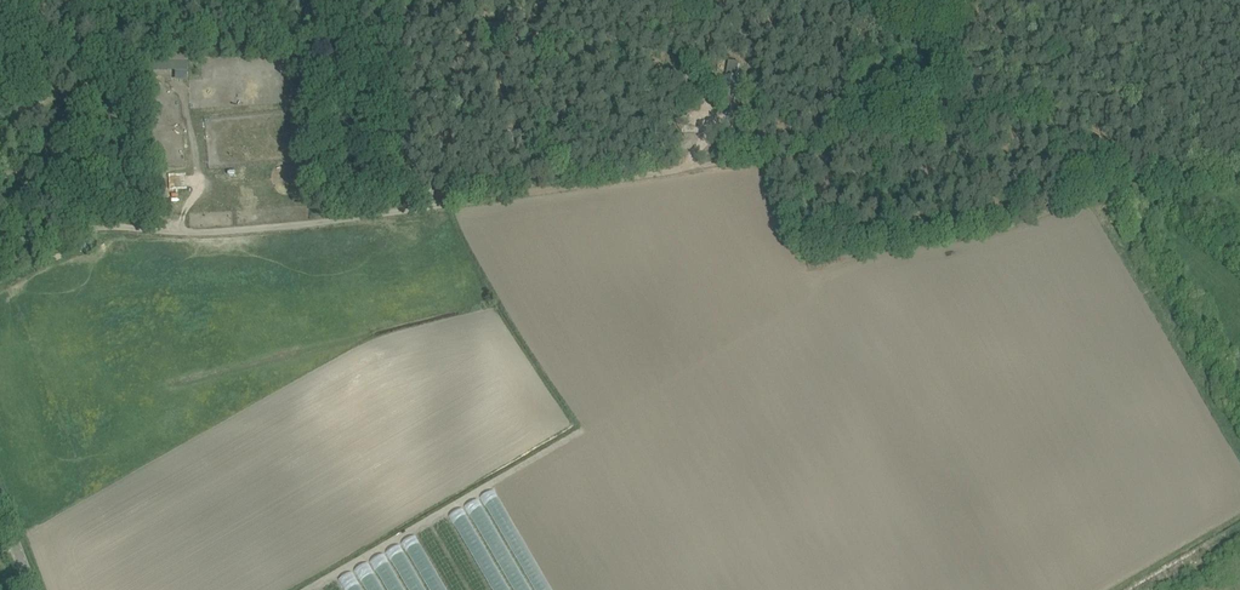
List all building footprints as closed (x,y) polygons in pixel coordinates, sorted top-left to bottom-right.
[(725,71),(728,61),(718,59),(716,70),(725,71)] [(737,74),(739,62),(729,62),(727,72),(737,74)] [(190,79),(191,64),(154,63),(153,78),(190,79)] [(724,77),(722,99),(735,101),(739,79),(724,77)]
